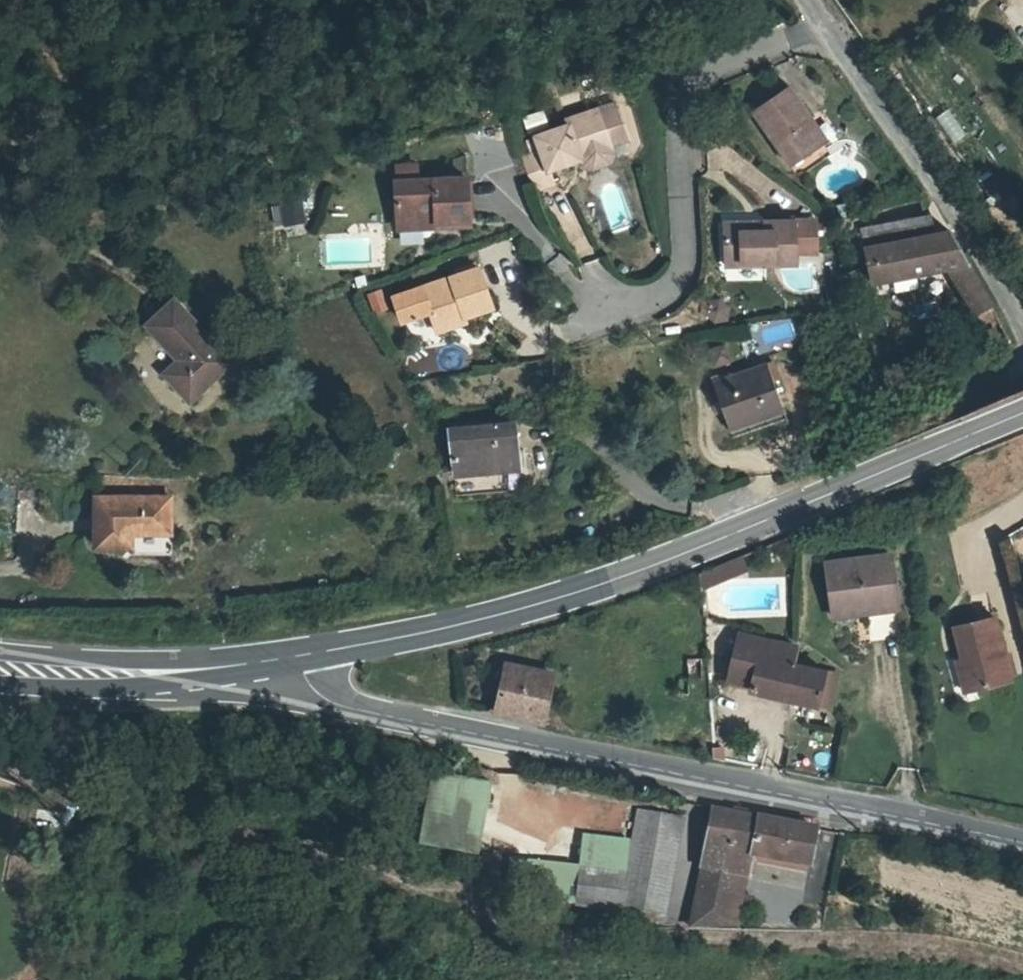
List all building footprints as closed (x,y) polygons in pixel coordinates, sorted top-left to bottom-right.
[(809,127),(816,123),(783,89),(759,115),(791,172),(824,153),(809,127)] [(610,145),(627,139),(617,104),(568,119),(570,124),(536,134),(540,149),(521,155),(532,190),(552,184),(548,171),(582,161),(580,154),(610,145)] [(935,116),(950,144),(964,137),(949,109),(935,116)] [(831,149),(816,123),(809,127),(824,153),(831,149)] [(613,158),(610,145),(580,154),(582,161),(584,167),(592,171),(609,166),(613,158)] [(399,176),(399,212),(436,212),(435,219),(468,218),(467,175),(399,176)] [(302,201),(271,207),(275,227),(306,221),(302,201)] [(435,224),(435,219),(436,212),(399,212),(399,224),(435,224)] [(926,216),(861,227),(865,242),(934,228),(926,216)] [(761,235),(721,232),(719,265),(793,268),(793,256),(789,222),(762,224),(761,235)] [(815,226),(789,222),(793,256),(814,257),(815,226)] [(721,223),(721,232),(761,235),(762,224),(721,223)] [(874,281),(949,268),(979,315),(997,305),(952,229),(938,233),(934,228),(865,242),(874,281)] [(421,288),(433,325),(462,316),(463,319),(490,310),(477,269),(421,288)] [(383,289),(367,291),(370,312),(386,310),(383,289)] [(144,322),(179,359),(163,373),(191,402),(237,360),(174,295),(144,322)] [(465,326),(463,319),(462,316),(433,325),(437,335),(465,326)] [(770,423),(757,376),(698,392),(712,440),(770,423)] [(510,465),(507,422),(445,427),(448,470),(510,465)] [(182,502),(108,500),(106,549),(141,550),(142,536),(181,537),(182,502)] [(742,555),(730,560),(734,572),(747,568),(742,555)] [(848,604),(889,601),(885,557),(821,563),(825,616),(850,614),(848,604)] [(711,580),(707,569),(698,573),(699,584),(711,580)] [(890,611),(889,601),(848,604),(850,614),(890,611)] [(994,620),(953,629),(968,691),(1008,682),(994,620)] [(793,646),(737,633),(728,684),(749,688),(748,694),(828,711),(833,683),(821,680),(822,672),(790,665),(793,646)] [(551,681),(507,672),(497,713),(540,722),(551,681)] [(727,761),(728,751),(715,750),(715,758),(727,761)] [(504,779),(506,768),(493,766),(491,777),(504,779)] [(486,782),(429,775),(419,848),(476,855),(486,782)] [(711,807),(701,866),(747,875),(752,852),(807,864),(814,828),(711,807)] [(627,872),(581,867),(576,905),(666,917),(686,817),(636,809),(627,872)] [(736,928),(747,875),(701,866),(690,925),(736,928)]
